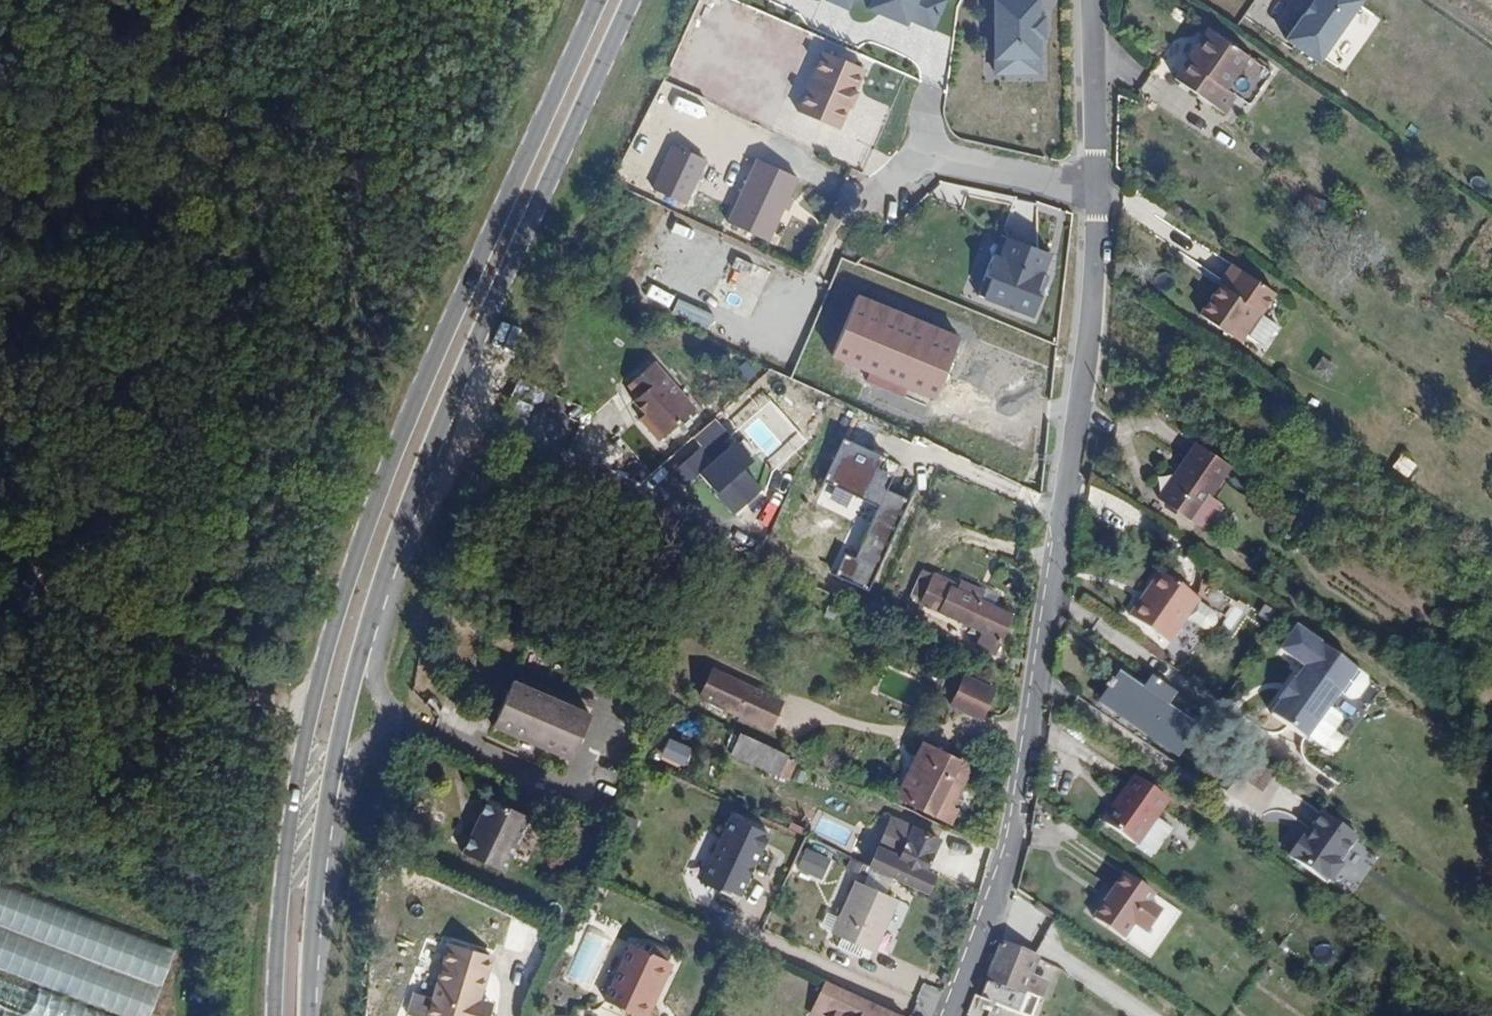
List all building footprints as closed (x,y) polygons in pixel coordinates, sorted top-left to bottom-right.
[(849,10),(853,0),(827,0),(849,10)] [(869,4),(867,9),(906,26),(909,20),(933,31),(946,0),(859,0),(869,4)] [(1014,73),(1039,73),(1039,38),(1043,38),(1043,18),(1039,18),(1038,0),(994,0),(995,59),(1014,58),(1014,73)] [(1281,45),(1314,69),(1360,5),(1353,0),(1313,0),(1281,45)] [(1254,65),(1206,29),(1168,78),(1217,116),(1226,105),(1234,111),(1238,105),(1243,109),(1268,76),(1267,75),(1269,72),(1256,62),(1254,65)] [(797,112),(838,129),(848,107),(850,108),(857,93),(854,92),(864,70),(823,52),(797,112)] [(1014,58),(995,59),(995,73),(1014,73),(1014,58)] [(798,177),(757,159),(727,223),(767,242),(798,177)] [(1014,197),(1001,234),(1030,244),(1043,207),(1014,197)] [(1007,237),(1001,235),(994,255),(999,257),(1007,237)] [(692,264),(713,271),(722,245),(701,237),(692,264)] [(1050,254),(1007,237),(999,257),(994,255),(978,296),(1032,317),(1041,295),(1035,293),(1043,274),(1050,254)] [(1235,270),(1223,287),(1219,284),(1196,317),(1229,341),(1247,315),(1258,323),(1275,299),(1235,270)] [(1048,276),(1043,274),(1035,293),(1041,295),(1048,276)] [(908,406),(912,394),(941,406),(967,346),(864,302),(837,363),(876,380),(872,390),(908,406)] [(1315,371),(1329,377),(1336,361),(1321,355),(1315,371)] [(651,366),(626,390),(639,403),(634,408),(649,424),(646,427),(663,445),(697,413),(651,366)] [(709,530),(761,486),(748,470),(757,462),(739,441),(715,462),(701,446),(664,478),(709,530)] [(873,590),(908,496),(890,490),(900,462),(844,441),(827,485),(878,504),(859,556),(845,551),(836,576),(873,590)] [(1193,450),(1154,505),(1186,528),(1226,473),(1193,450)] [(1402,452),(1393,467),(1409,476),(1418,462),(1402,452)] [(937,578),(923,609),(986,638),(981,648),(994,654),(1011,618),(955,592),(957,588),(937,578)] [(1160,645),(1191,599),(1161,578),(1142,605),(1137,602),(1124,621),(1160,645)] [(1277,656),(1302,673),(1318,650),(1294,633),(1277,656)] [(1318,650),(1302,673),(1339,699),(1352,708),(1367,690),(1365,683),(1318,650)] [(981,671),(968,701),(997,715),(1009,684),(981,671)] [(1302,673),(1278,707),(1280,708),(1270,723),(1305,747),(1324,719),(1339,699),(1302,673)] [(712,674),(700,702),(771,733),(783,706),(712,674)] [(1101,706),(1178,760),(1196,735),(1165,714),(1173,702),(1145,682),(1136,695),(1117,682),(1101,706)] [(513,686),(493,730),(571,765),(591,721),(513,686)] [(1332,741),(1340,730),(1324,719),(1305,747),(1329,763),(1333,761),(1341,753),(1341,748),(1332,741)] [(742,734),(731,756),(790,782),(800,760),(742,734)] [(664,756),(686,768),(696,750),(674,738),(664,756)] [(952,758),(922,747),(897,801),(954,828),(962,810),(946,801),(954,783),(966,783),(962,767),(952,758)] [(1132,852),(1134,849),(1153,823),(1165,805),(1131,781),(1098,828),(1132,852)] [(492,806),(467,860),(507,878),(531,824),(492,806)] [(873,863),(929,889),(939,871),(927,865),(941,835),(895,813),(873,863)] [(705,883),(723,890),(729,888),(745,895),(774,832),(736,815),(705,883)] [(1309,846),(1303,841),(1289,859),(1326,888),(1328,884),(1331,886),(1344,870),(1340,867),(1358,845),(1322,817),(1310,833),(1316,837),(1309,846)] [(1153,823),(1134,849),(1150,860),(1168,834),(1153,823)] [(1310,833),(1303,841),(1309,846),(1316,837),(1310,833)] [(834,858),(811,848),(803,866),(825,876),(834,858)] [(1123,878),(1090,923),(1119,944),(1132,928),(1145,938),(1160,918),(1146,907),(1151,899),(1123,878)] [(898,900),(857,881),(834,931),(843,935),(839,944),(861,955),(866,945),(875,950),(898,900)] [(177,943),(0,888),(0,1015),(154,1015),(177,943)] [(411,1015),(472,1015),(475,1009),(468,1006),(489,960),(446,939),(411,1015)] [(1007,946),(994,984),(1030,999),(1043,961),(1007,946)] [(606,1005),(629,1015),(647,1015),(667,968),(629,951),(606,1005)] [(819,982),(802,1015),(894,1015),(819,982)] [(945,988),(924,982),(915,1013),(926,1015),(937,1015),(945,988)]
